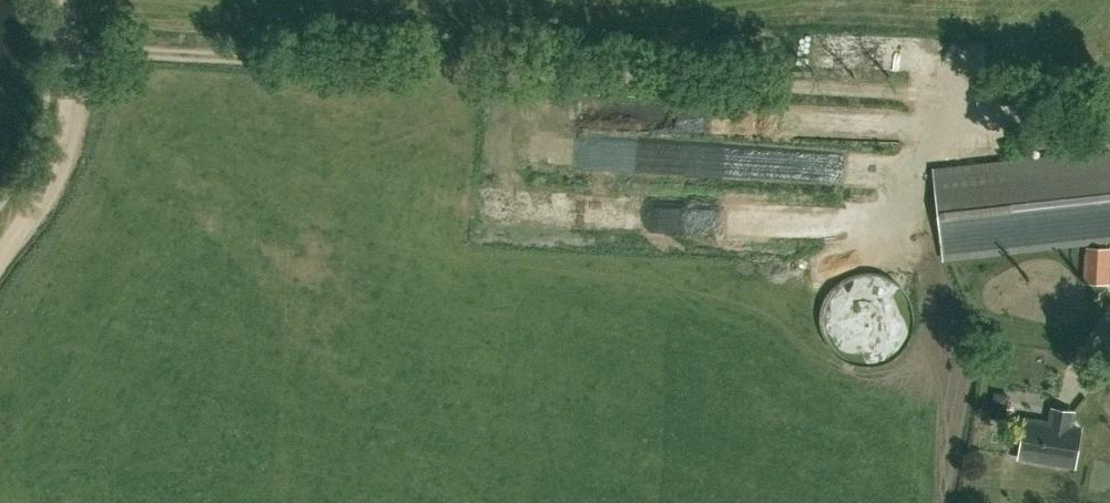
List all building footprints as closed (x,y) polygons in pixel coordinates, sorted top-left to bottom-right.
[(968,63),(966,44),(937,47),(939,67),(968,63)] [(1109,242),(1109,149),(1007,160),(931,169),(941,261),(1017,252),(1109,242)] [(1108,283),(1109,250),(1088,249),(1086,282),(1108,283)] [(1074,466),(1080,429),(1070,428),(1072,413),(1054,410),(1051,425),(1026,421),(1021,457),(1074,466)]
